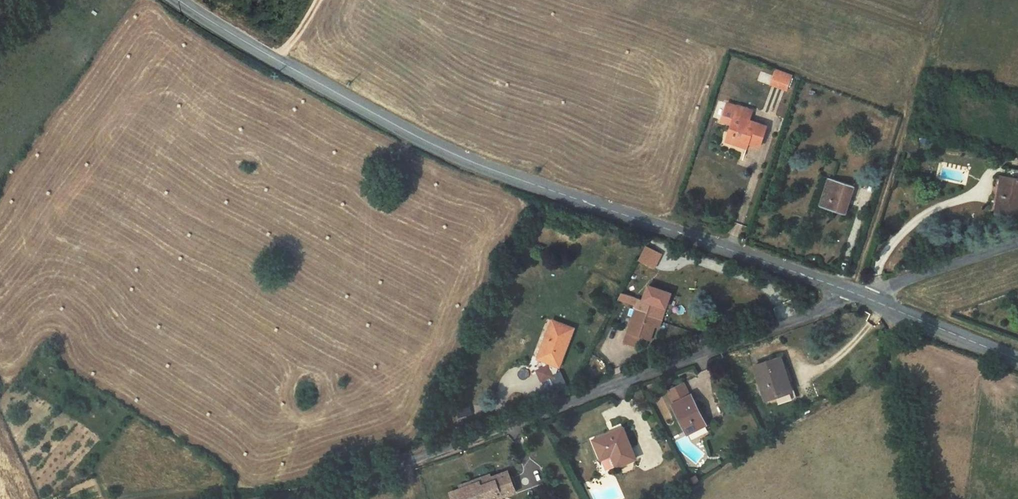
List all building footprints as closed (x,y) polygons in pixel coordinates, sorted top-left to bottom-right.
[(786,90),(791,75),(776,69),(771,84),(786,90)] [(766,83),(769,74),(761,71),(758,80),(766,83)] [(752,110),(739,106),(738,106),(728,103),(722,120),(732,124),(727,141),(741,145),(743,141),(749,143),(760,147),(767,126),(752,121),(751,125),(748,124),(753,110),(752,110)] [(999,194),(1004,195),(1001,213),(1017,216),(1017,170),(1008,168),(1006,177),(1002,176),(999,194)] [(809,209),(831,216),(833,210),(820,206),(829,178),(820,175),(809,209)] [(854,186),(829,178),(820,206),(833,210),(845,214),(854,186)] [(636,260),(654,269),(661,253),(643,245),(636,260)] [(654,270),(643,264),(639,271),(651,277),(654,270)] [(648,286),(643,300),(661,306),(666,308),(671,293),(648,286)] [(638,299),(631,320),(636,322),(634,328),(629,327),(624,343),(638,348),(640,343),(641,338),(649,341),(650,341),(655,326),(661,306),(643,300),(638,299)] [(661,306),(655,326),(660,328),(666,308),(661,306)] [(574,330),(552,321),(537,358),(545,362),(559,367),(574,330)] [(779,357),(754,366),(765,400),(788,392),(781,372),(784,370),(779,357)] [(559,367),(545,362),(544,364),(545,367),(536,370),(539,379),(556,373),(559,367)] [(781,372),(788,392),(791,391),(784,370),(781,372)] [(563,379),(547,385),(549,391),(566,384),(563,379)] [(673,404),(687,434),(706,425),(694,402),(691,395),(689,396),(683,384),(668,391),(674,403),(673,404)] [(694,402),(706,425),(708,428),(710,427),(697,401),(694,402)] [(709,431),(708,428),(706,425),(687,434),(690,440),(709,431)] [(623,429),(614,432),(615,435),(612,436),(611,433),(594,440),(602,459),(612,455),(616,466),(617,466),(627,462),(635,459),(623,429)] [(606,470),(616,466),(612,455),(602,459),(606,470)] [(630,470),(627,462),(617,466),(621,475),(630,470)] [(452,498),(485,498),(497,494),(499,498),(515,492),(507,472),(491,478),(490,475),(476,480),(477,483),(472,485),(471,482),(459,486),(460,490),(450,493),(452,498)]
